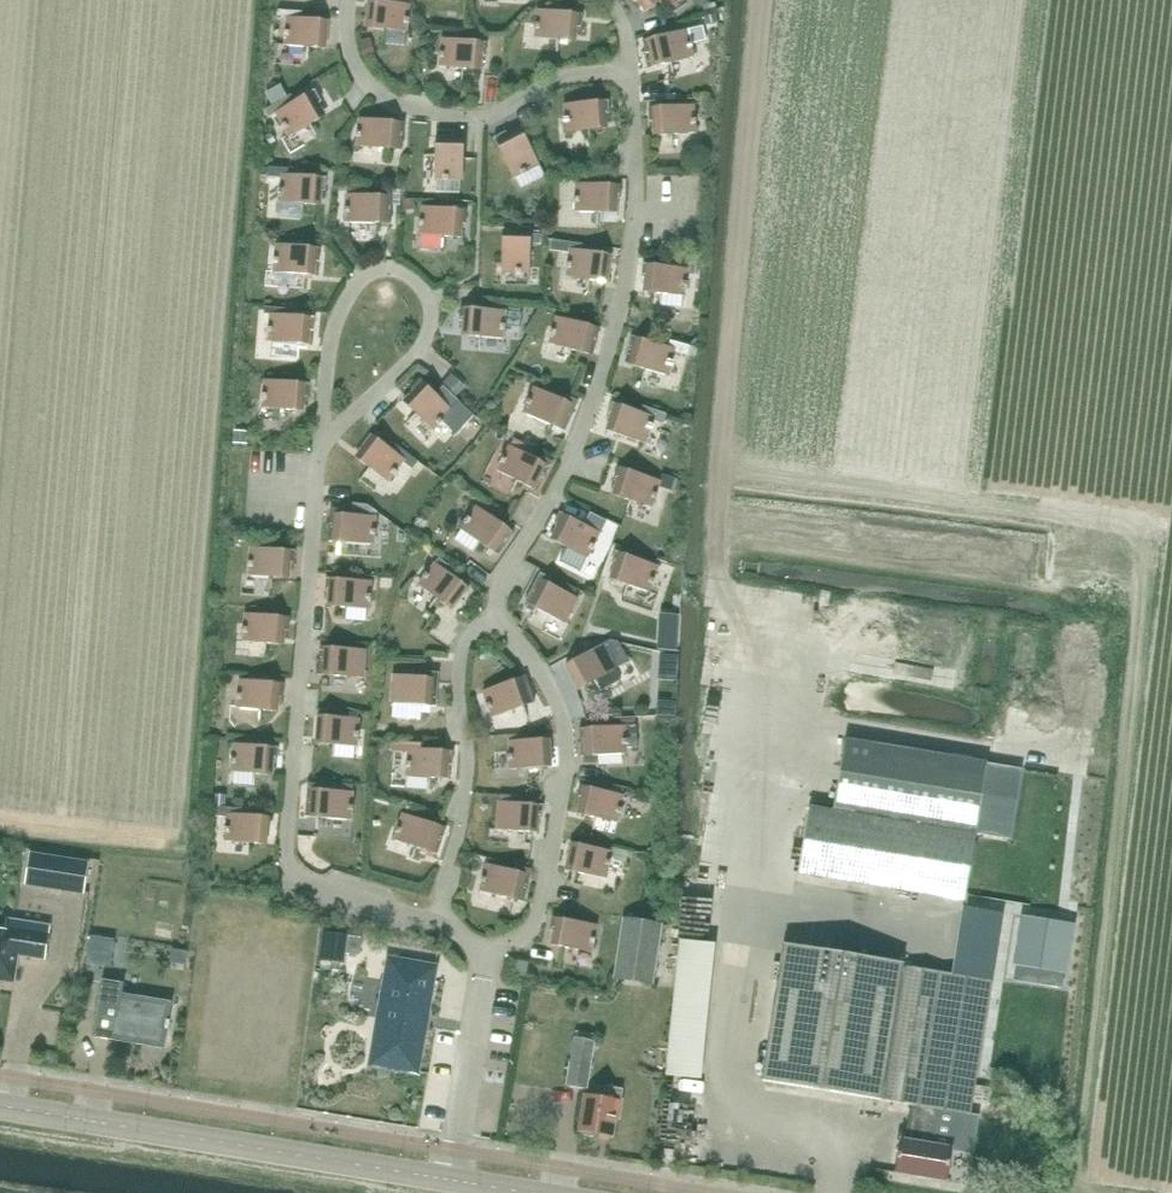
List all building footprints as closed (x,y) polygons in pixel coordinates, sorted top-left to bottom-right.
[(408,0),(387,0),(387,2),(368,0),(366,22),(371,22),(370,28),(406,32),(407,24),(409,24),(409,19),(408,19),(409,5),(407,5),(408,0)] [(634,2),(637,0),(645,12),(664,0),(633,0),(634,2)] [(560,12),(561,6),(546,4),(545,11),(537,10),(536,24),(534,24),(534,29),(536,29),(535,38),(571,41),(571,35),(576,35),(577,27),(581,28),(582,14),(560,12)] [(301,19),(302,13),(278,11),(277,19),(287,20),(286,32),(284,32),(284,36),(286,37),(285,45),(321,48),(321,42),(326,42),(328,21),(301,19)] [(691,44),(706,41),(702,26),(642,41),(645,54),(650,53),(653,67),(693,57),(691,49),(693,48),(691,44)] [(486,57),(487,44),(442,39),(441,53),(439,53),(439,58),(440,58),(440,67),(476,70),(476,64),(481,65),(482,56),(486,57)] [(318,104),(321,102),(314,90),(290,105),(286,98),(266,110),(269,116),(277,111),(277,112),(275,113),(283,125),(281,126),(284,130),(285,129),(289,137),(321,119),(318,113),(322,111),(318,104)] [(606,115),(609,114),(608,101),(564,105),(565,119),(563,119),(564,124),(565,124),(566,132),(602,129),(601,123),(606,123),(606,115)] [(696,120),(694,120),(693,106),(648,108),(649,121),(653,121),(653,129),(658,129),(659,135),(695,133),(694,125),(696,125),(696,120)] [(402,150),(404,123),(359,119),(358,132),(356,132),(356,137),(357,137),(357,146),(402,150)] [(523,133),(517,136),(515,132),(508,136),(506,132),(494,138),(514,178),(515,177),(521,188),(543,176),(543,177),(545,176),(539,164),(544,161),(538,151),(533,154),(523,133)] [(462,180),(464,135),(451,134),(450,138),(436,138),(435,179),(436,179),(436,192),(460,193),(460,180),(462,180)] [(325,191),(326,178),(281,175),(280,189),(278,189),(278,194),(280,194),(279,202),(315,205),(316,199),(321,199),(321,191),(325,191)] [(621,199),(621,186),(576,184),(576,198),(574,198),(574,203),(575,203),(575,212),(616,213),(617,199),(621,199)] [(391,224),(392,191),(379,191),(379,196),(347,195),(346,209),(344,209),(344,213),(346,213),(346,222),(391,224)] [(465,224),(467,211),(422,207),(421,221),(419,221),(419,226),(420,226),(420,235),(460,238),(462,224),(465,224)] [(529,273),(530,228),(517,228),(517,232),(509,231),(509,236),(502,236),(501,272),(516,273),(516,274),(521,275),(521,273),(529,273)] [(581,251),(582,245),(552,240),(550,250),(570,253),(568,263),(567,263),(566,268),(567,268),(566,277),(607,283),(611,255),(581,251)] [(296,247),(296,242),(280,241),(279,245),(276,245),(274,259),(273,259),(272,264),(274,264),(273,273),(314,276),(315,261),(319,262),(320,249),(296,247)] [(686,283),(687,269),(642,264),(641,277),(645,278),(643,292),(661,294),(660,306),(661,306),(681,308),(683,296),(684,297),(685,287),(687,288),(687,283),(686,283)] [(293,316),(294,310),(264,308),(264,315),(270,315),(269,329),(267,328),(267,333),(268,333),(268,342),(309,345),(310,331),(314,331),(315,318),(293,316)] [(517,328),(518,313),(457,308),(456,321),(460,321),(459,329),(464,330),(464,336),(499,339),(500,331),(502,331),(502,326),(517,328)] [(594,349),(600,329),(556,317),(553,330),(551,330),(550,335),(551,335),(549,344),(588,354),(590,348),(594,349)] [(670,341),(668,347),(631,337),(626,357),(634,360),(633,366),(668,376),(670,367),(671,368),(673,363),(671,363),(674,352),(687,356),(690,346),(670,341)] [(308,397),(309,384),(264,380),(263,395),(261,395),(261,400),(263,400),(262,408),(298,411),(299,405),(304,405),(304,397),(308,397)] [(440,390),(435,394),(420,380),(411,389),(413,392),(408,398),(411,401),(407,406),(433,431),(439,424),(440,426),(443,422),(442,421),(443,420),(455,431),(467,419),(455,407),(452,410),(444,403),(449,398),(440,390)] [(556,398),(558,393),(545,387),(543,392),(534,388),(529,401),(527,400),(525,404),(527,405),(523,413),(565,432),(578,401),(566,396),(564,401),(556,398)] [(643,406),(640,413),(611,403),(607,416),(611,417),(606,431),(645,444),(649,430),(651,431),(652,426),(651,426),(653,421),(663,424),(666,415),(643,406)] [(406,457),(404,460),(372,435),(359,453),(363,456),(359,461),(388,482),(393,475),(394,476),(397,473),(396,472),(402,463),(411,471),(416,465),(406,457)] [(531,457),(534,450),(513,440),(503,459),(502,458),(500,462),(501,463),(497,471),(534,490),(540,477),(544,479),(553,462),(541,457),(539,461),(531,457)] [(656,495),(660,481),(618,467),(613,480),(617,481),(614,489),(619,490),(617,496),(651,508),(654,499),(656,500),(657,495),(656,495)] [(658,487),(674,492),(678,481),(662,476),(658,487)] [(374,531),(376,511),(370,507),(357,506),(356,516),(343,515),(343,509),(330,508),(328,541),(373,545),(374,536),(375,536),(376,531),(374,531)] [(498,555),(514,533),(477,507),(469,518),(467,517),(465,521),(466,522),(461,530),(455,540),(473,552),(480,543),(498,555)] [(585,526),(579,523),(559,513),(553,525),(557,526),(553,534),(557,536),(554,542),(587,558),(591,550),(592,551),(595,547),(593,546),(605,522),(590,515),(585,526)] [(250,548),(250,543),(236,542),(236,551),(250,552),(249,562),(247,562),(247,567),(249,567),(248,576),(284,578),(285,572),(289,572),(290,564),(294,564),(295,551),(250,548)] [(654,580),(658,567),(615,552),(611,564),(615,566),(612,573),(616,575),(614,581),(649,593),(652,584),(654,585),(655,580),(654,580)] [(453,577),(457,572),(439,559),(435,564),(435,563),(427,575),(425,574),(423,577),(424,578),(418,586),(448,607),(451,602),(455,605),(468,588),(453,577)] [(549,584),(551,579),(540,573),(525,603),(565,624),(578,599),(549,584)] [(369,596),(370,582),(326,579),(324,592),(328,592),(328,600),(332,601),(332,607),(368,610),(369,601),(371,601),(371,596),(369,596)] [(289,631),(290,618),(245,614),(244,629),(242,629),(242,634),(243,634),(243,642),(279,645),(279,638),(284,639),(285,631),(289,631)] [(609,657),(608,658),(601,646),(565,666),(576,684),(580,682),(583,688),(615,670),(610,662),(612,661),(609,657)] [(363,678),(365,651),(320,647),(318,675),(363,678)] [(416,677),(416,669),(397,667),(397,675),(393,675),(391,702),(393,703),(392,717),(420,720),(422,705),(436,707),(439,673),(425,672),(425,678),(416,677)] [(492,718),(534,703),(525,677),(483,692),(487,705),(485,705),(487,710),(489,709),(492,718)] [(283,697),(284,684),(239,680),(238,694),(236,694),(236,699),(237,699),(237,707),(273,711),(273,705),(278,705),(279,697),(283,697)] [(358,733),(359,719),(318,716),(316,737),(321,738),(320,744),(356,747),(357,738),(359,738),(359,733),(358,733)] [(636,726),(635,726),(635,719),(620,720),(621,726),(579,729),(581,757),(584,756),(584,763),(598,762),(597,756),(626,754),(626,748),(637,748),(636,726)] [(550,740),(527,741),(527,735),(508,736),(509,755),(508,756),(508,760),(510,760),(510,769),(551,767),(550,740)] [(976,835),(988,764),(845,740),(833,811),(847,814),(976,835)] [(423,750),(424,744),(392,742),(391,752),(408,753),(407,763),(406,763),(405,768),(407,768),(406,777),(447,779),(448,765),(452,765),(453,752),(423,750)] [(277,761),(278,748),(233,745),(232,759),(231,759),(230,764),(232,764),(231,772),(267,775),(268,769),(273,769),(273,761),(277,761)] [(320,790),(320,785),(308,784),(305,817),(350,820),(351,811),(353,811),(353,806),(352,806),(353,792),(320,790)] [(620,809),(623,796),(579,786),(577,799),(580,800),(577,814),(617,823),(619,814),(621,814),(622,810),(620,809)] [(520,804),(521,798),(499,796),(499,802),(496,830),(537,833),(538,819),(542,819),(543,806),(520,804)] [(243,809),(217,807),(214,806),(213,816),(227,817),(226,828),(225,828),(224,833),(226,833),(225,841),(261,845),(262,838),(267,839),(269,817),(243,815),(243,809)] [(847,814),(833,811),(809,807),(798,873),(965,901),(976,835),(847,814)] [(437,855),(446,828),(403,814),(398,829),(396,828),(395,833),(397,833),(394,841),(437,855)] [(612,849),(611,851),(571,843),(567,864),(571,865),(570,871),(606,879),(608,866),(610,866),(611,861),(609,861),(610,856),(616,860),(624,862),(626,852),(612,849)] [(31,854),(26,883),(64,889),(69,861),(31,854)] [(519,867),(518,872),(486,864),(483,878),(481,877),(480,882),(482,883),(480,891),(524,902),(532,870),(519,867)] [(997,948),(1002,913),(964,907),(958,942),(997,948)] [(1024,915),(1015,968),(1062,976),(1071,923),(1024,915)] [(594,939),(596,925),(552,917),(550,930),(553,931),(551,945),(591,953),(593,944),(594,944),(595,939),(594,939)] [(50,926),(7,919),(6,921),(13,922),(11,929),(0,927),(0,981),(14,983),(18,955),(44,960),(50,926)] [(651,984),(660,924),(625,919),(616,978),(651,984)] [(323,933),(320,961),(322,961),(337,963),(342,963),(342,959),(345,935),(325,933),(323,933)] [(699,1078),(715,949),(683,945),(667,1075),(699,1078)] [(991,982),(906,968),(784,948),(762,1081),(913,1106),(908,1141),(900,1140),(895,1173),(946,1181),(952,1149),(928,1145),(934,1109),(970,1115),(991,982)] [(428,1014),(436,967),(388,959),(381,1006),(390,1008),(381,1057),(409,1063),(418,1013),(428,1014)] [(122,994),(124,984),(102,980),(93,1036),(113,1039),(114,1033),(166,1041),(172,1003),(122,994)] [(586,1090),(594,1041),(574,1038),(566,1087),(586,1090)] [(620,1101),(622,1090),(606,1088),(604,1098),(585,1095),(579,1132),(612,1137),(615,1118),(618,1118),(621,1101),(620,1101)]
